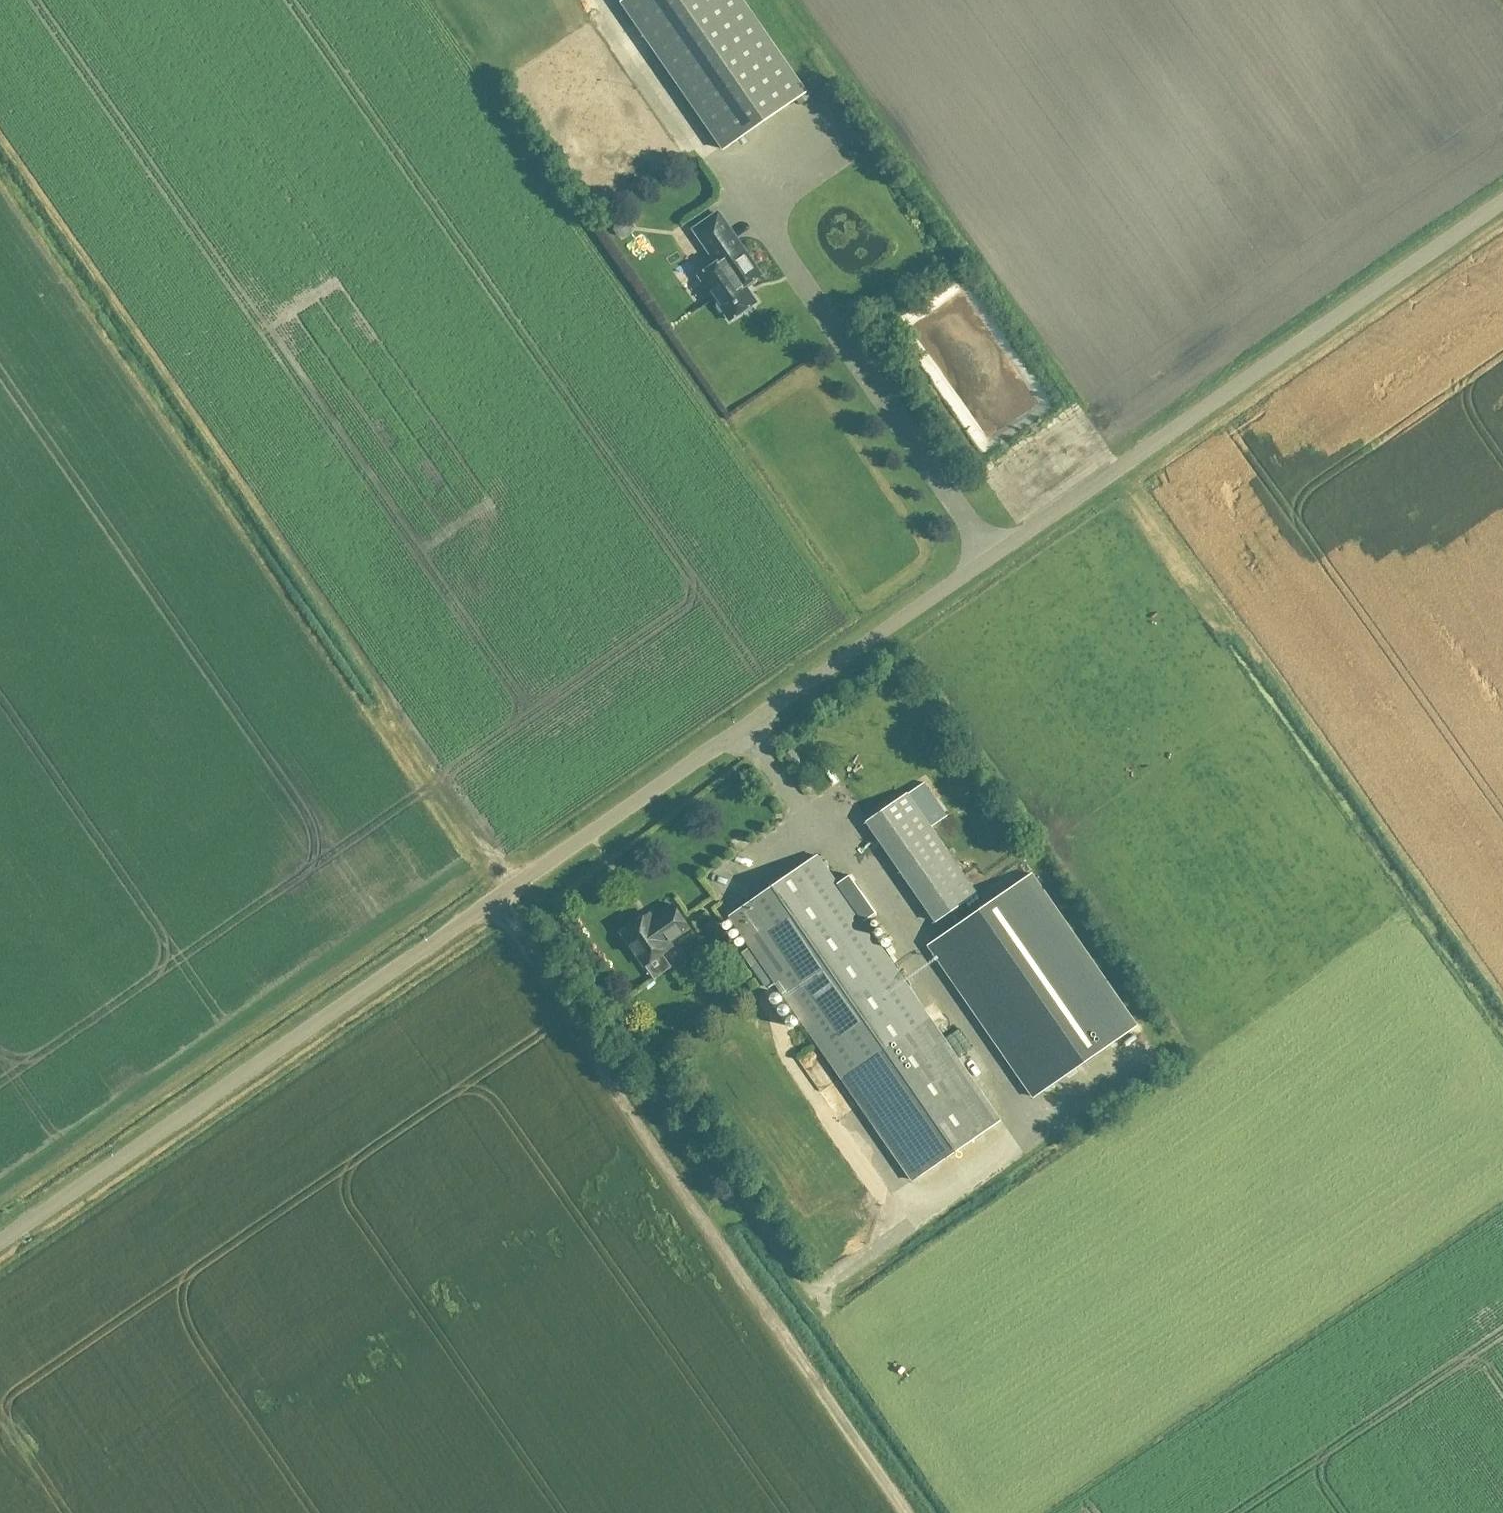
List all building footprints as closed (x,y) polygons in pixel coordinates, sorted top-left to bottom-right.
[(721,147),(724,151),(806,94),(741,0),(624,0),(621,2),(721,147)] [(717,304),(717,308),(720,314),(725,315),(729,321),(742,312),(746,313),(752,309),(752,305),(756,303),(746,289),(752,285),(751,283),(761,275),(741,247),(740,248),(716,214),(693,230),(711,257),(712,256),(717,264),(698,277),(717,304)] [(908,794),(930,828),(946,817),(924,784),(908,794)] [(974,897),(905,796),(864,824),(933,925),(974,897)] [(815,858),(726,919),(747,949),(739,954),(749,970),(757,964),(908,1184),(996,1124),(815,858)] [(1032,875),(928,947),(1033,1098),(1136,1026),(1032,875)] [(669,906),(649,921),(646,916),(618,935),(641,967),(668,948),(665,944),(685,930),(669,906)]
